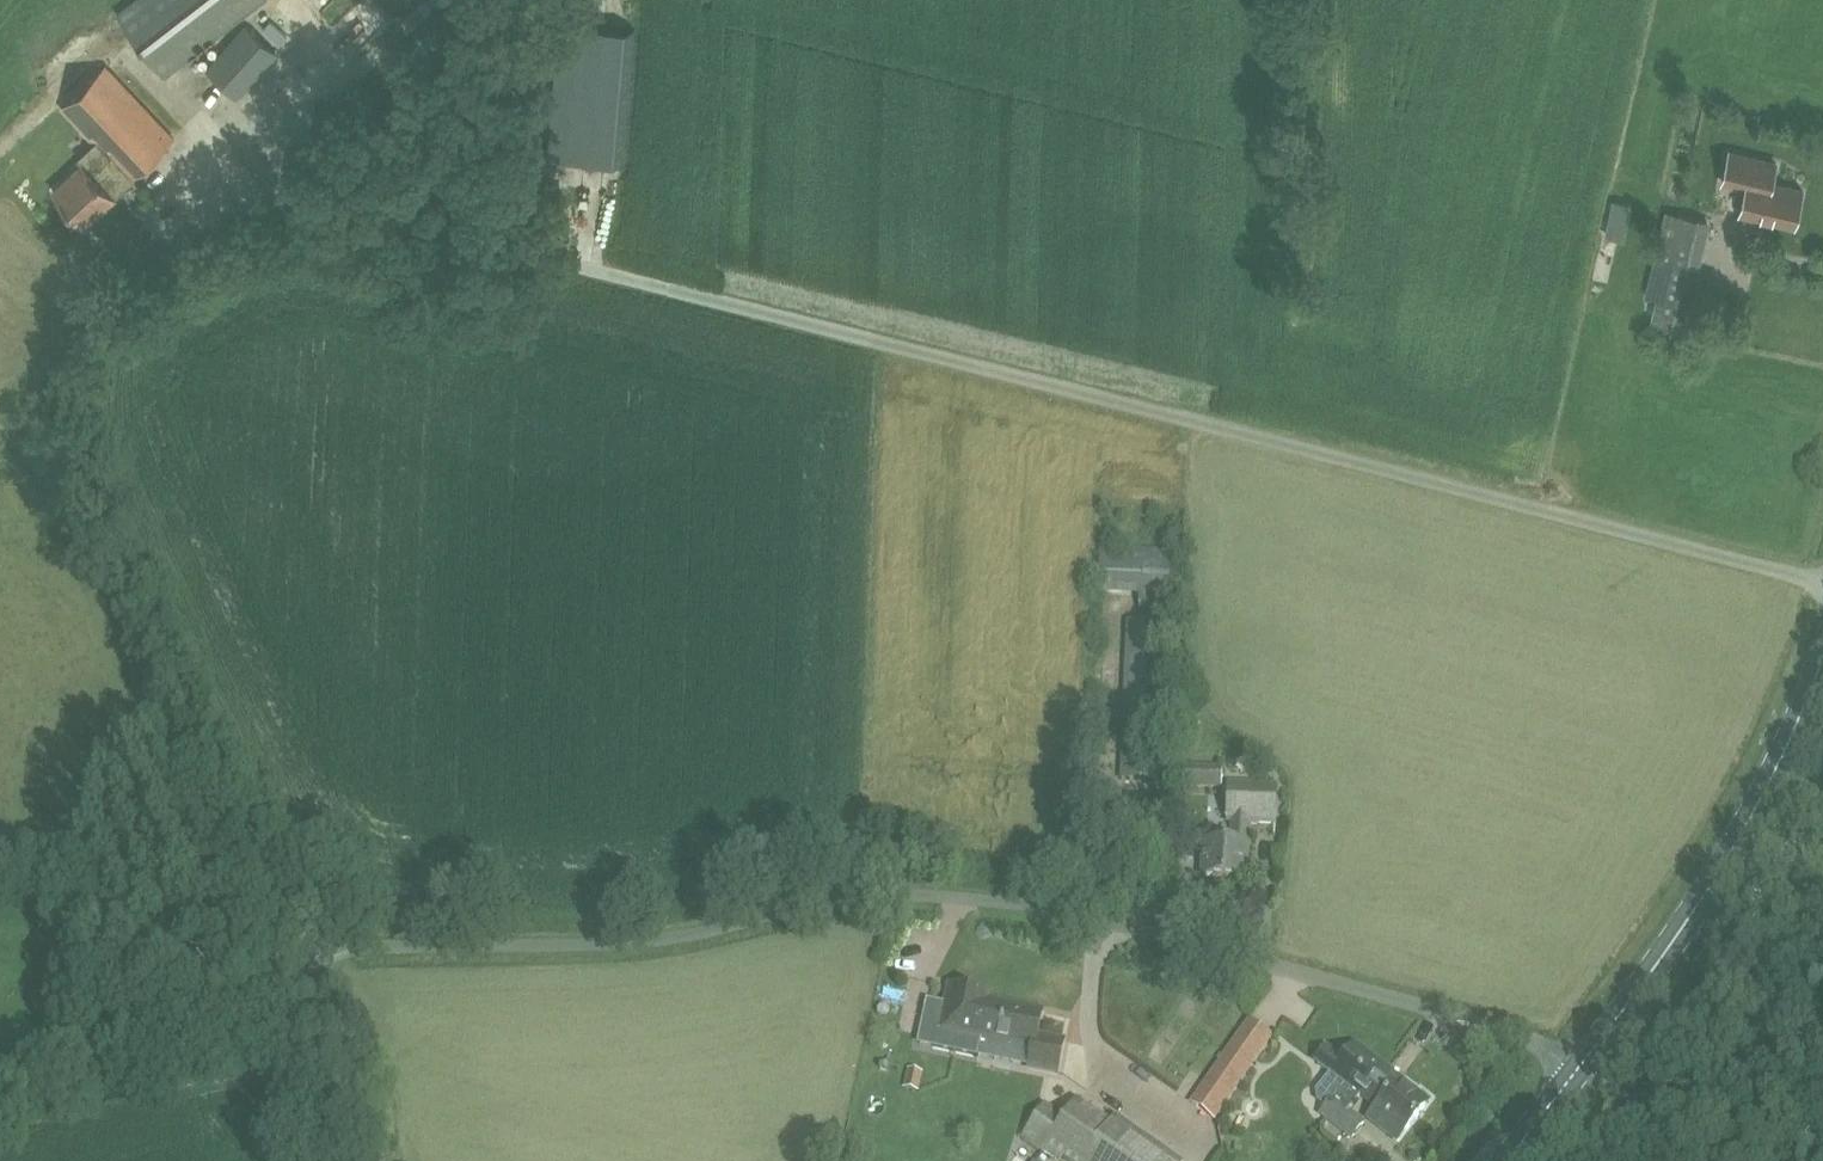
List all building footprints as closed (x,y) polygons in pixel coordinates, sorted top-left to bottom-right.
[(165,78),(265,0),(133,0),(115,14),(165,78)] [(624,160),(636,29),(559,22),(548,155),(624,160)] [(239,94),(255,77),(257,78),(278,55),(244,25),(223,48),(225,49),(209,67),(239,94)] [(105,64),(62,105),(130,170),(134,174),(174,136),(105,64)] [(54,190),(87,225),(117,196),(110,190),(130,170),(100,146),(54,190)] [(1794,225),(1803,189),(1772,182),(1776,162),(1730,151),(1723,182),(1747,187),(1741,212),(1794,225)] [(1636,224),(1634,202),(1619,204),(1622,226),(1636,224)] [(1680,332),(1707,221),(1679,214),(1652,325),(1680,332)] [(1140,595),(1139,609),(1172,610),(1175,548),(1100,545),(1099,593),(1140,595)] [(1162,780),(1163,756),(1165,756),(1169,620),(1127,619),(1122,754),(1124,755),(1123,778),(1162,780)] [(1221,789),(1223,767),(1185,765),(1184,787),(1221,789)] [(1234,821),(1234,830),(1251,830),(1251,822),(1276,823),(1277,784),(1229,783),(1228,821),(1234,821)] [(1250,844),(1251,830),(1234,830),(1233,842),(1204,841),(1202,875),(1248,877),(1249,844),(1250,844)] [(1034,1050),(1030,1067),(1057,1073),(1064,1041),(1037,1035),(1042,1012),(986,1000),(988,990),(950,982),(940,1031),(1034,1050)] [(1215,1117),(1273,1036),(1250,1020),(1193,1102),(1215,1117)] [(1350,1109),(1384,1065),(1356,1044),(1343,1060),(1327,1047),(1314,1063),(1329,1075),(1316,1092),(1318,1102),(1325,1109),(1334,1097),(1350,1109)] [(1430,1102),(1384,1065),(1361,1095),(1376,1107),(1368,1118),(1398,1142),(1430,1102)] [(904,1085),(918,1089),(922,1072),(908,1069),(904,1085)] [(1153,1077),(1147,1085),(1167,1099),(1173,1091),(1153,1077)] [(1334,1097),(1325,1109),(1321,1113),(1352,1138),(1364,1123),(1334,1097)] [(1059,1160),(1179,1160),(1115,1116),(1110,1123),(1078,1101),(1065,1119),(1044,1104),(1023,1136),(1059,1160)]
